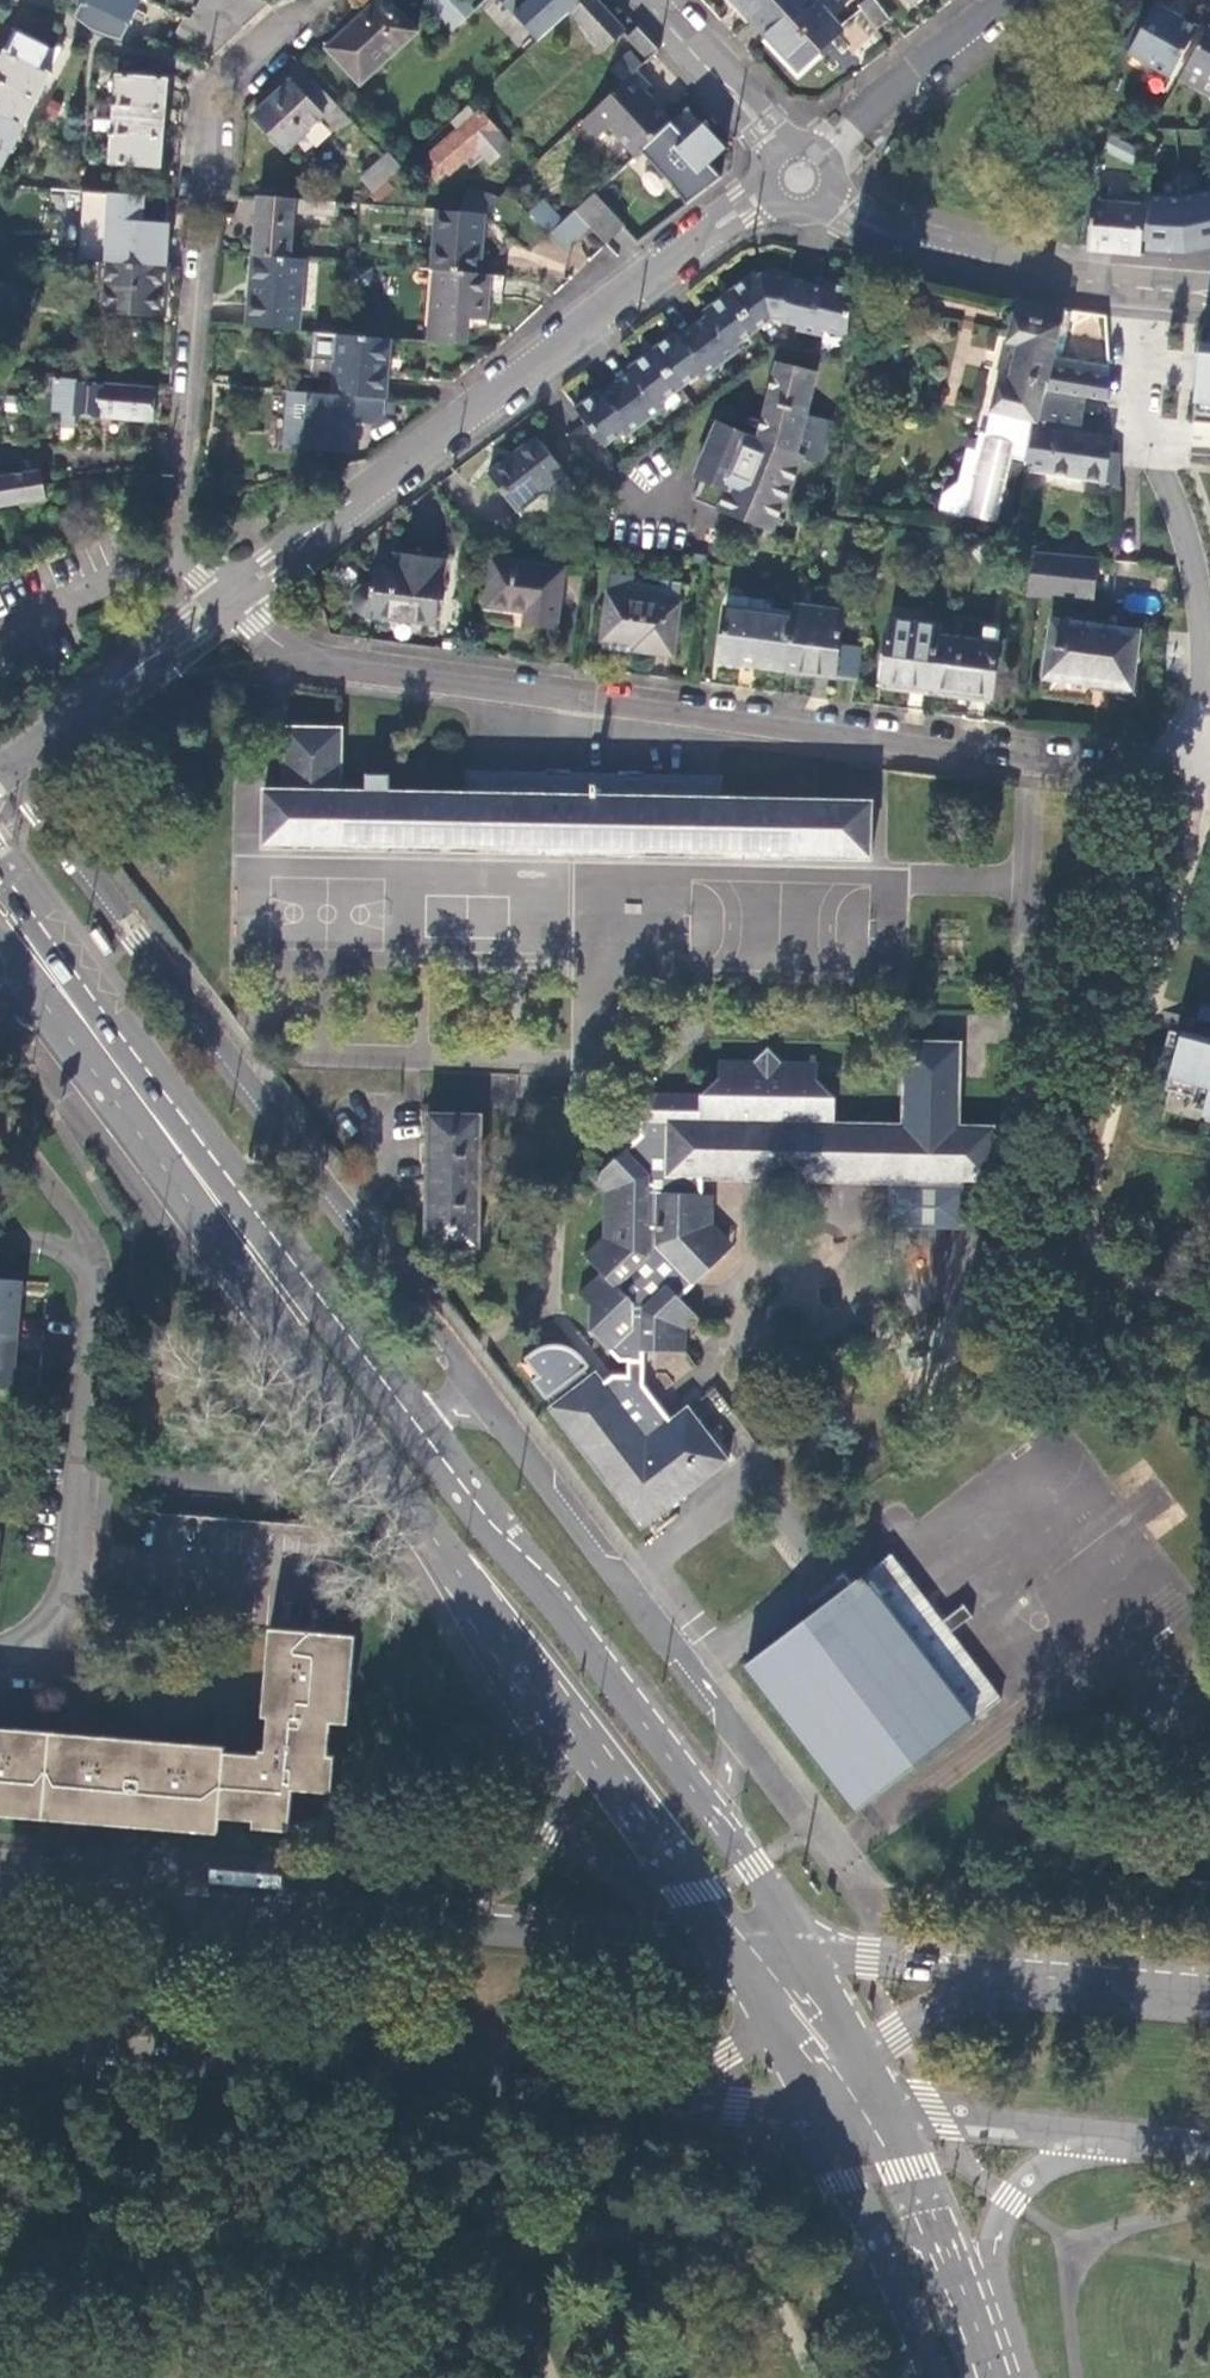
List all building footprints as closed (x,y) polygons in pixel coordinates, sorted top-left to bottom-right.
[(84,1),(131,25),(133,22),(131,21),(141,0),(85,0),(84,1)] [(361,85),(417,32),(387,0),(379,0),(327,50),(361,85)] [(461,2),(459,0),(443,0),(438,4),(434,0),(429,0),(424,5),(450,34),(473,12),(486,0),(463,0),(461,2)] [(473,12),(484,24),(507,2),(506,0),(486,0),(473,12)] [(527,1),(522,5),(537,20),(541,17),(547,23),(571,0),(526,0),(527,1)] [(571,13),(591,34),(587,37),(596,46),(599,43),(605,49),(624,31),(596,0),(585,0),(571,13)] [(752,18),(772,0),(734,0),(752,18)] [(752,18),(800,69),(842,28),(816,0),(772,0),(752,18)] [(876,27),(890,15),(878,0),(861,0),(857,3),(876,27)] [(1128,52),(1171,76),(1199,27),(1157,4),(1155,5),(1148,0),(1122,46),(1129,50),(1128,52)] [(1178,81),(1209,99),(1209,26),(1178,81)] [(622,45),(642,67),(659,52),(639,30),(622,45)] [(37,101),(50,75),(43,72),(50,54),(15,38),(8,53),(5,52),(4,54),(5,55),(0,65),(0,83),(37,101)] [(622,45),(604,61),(625,83),(638,71),(642,67),(622,45)] [(339,136),(352,124),(304,71),(253,118),(284,153),(322,118),(339,136)] [(625,83),(581,123),(598,141),(610,131),(635,158),(639,153),(672,122),(646,93),(653,87),(638,71),(625,83)] [(118,80),(116,106),(165,110),(167,83),(169,83),(169,82),(116,78),(116,80),(118,80)] [(24,128),(37,101),(0,83),(0,116),(24,128)] [(165,110),(116,106),(114,135),(162,139),(165,110)] [(687,108),(672,122),(639,153),(670,185),(685,205),(720,178),(708,165),(726,149),(687,108)] [(1102,127),(1113,127),(1113,114),(1099,113),(1097,127),(1102,127)] [(425,167),(437,181),(447,172),(450,174),(476,150),(492,167),(512,148),(495,131),(479,114),(432,157),(434,158),(425,167)] [(24,128),(0,116),(0,165),(7,152),(13,155),(14,152),(12,152),(24,128)] [(1111,158),(1113,127),(1102,127),(1100,157),(1111,158)] [(162,139),(114,135),(112,162),(110,162),(110,164),(163,169),(163,167),(160,166),(162,139)] [(361,180),(374,193),(400,169),(388,155),(387,157),(361,180)] [(484,214),(497,202),(473,192),(460,213),(484,214)] [(1121,196),(1092,193),(1088,250),(1109,252),(1139,255),(1143,206),(1121,204),(1121,196)] [(624,228),(593,196),(575,213),(589,228),(606,246),(624,228)] [(333,218),(335,204),(271,198),(258,197),(253,256),(289,259),(293,215),(333,218)] [(541,204),(527,217),(547,240),(556,232),(562,226),(541,204)] [(1145,255),(1195,259),(1209,258),(1209,206),(1193,208),(1148,206),(1145,255)] [(94,243),(168,250),(170,224),(153,222),(154,212),(114,208),(113,219),(96,218),(94,243)] [(460,213),(437,211),(431,271),(436,271),(478,275),(484,214),(460,213)] [(589,228),(575,213),(562,226),(556,232),(569,246),(589,228)] [(304,260),(289,259),(253,256),(251,283),(255,284),(252,307),(250,306),(247,327),(297,331),(304,260)] [(103,264),(99,310),(163,316),(166,269),(103,264)] [(851,312),(856,287),(823,281),(822,287),(788,279),(789,273),(764,268),(763,274),(755,276),(751,272),(744,277),(700,311),(704,316),(690,326),(677,337),(673,332),(656,345),(629,366),(625,369),(628,374),(606,391),(601,395),(597,390),(584,400),(574,408),(604,446),(621,433),(624,437),(663,407),(660,403),(697,375),(700,379),(739,349),(736,345),(770,319),(795,324),(794,329),(819,334),(820,330),(848,336),(851,312)] [(490,276),(478,275),(436,271),(430,344),(464,347),(467,321),(485,321),(488,302),(490,276)] [(502,304),(505,277),(490,276),(488,302),(502,304)] [(1017,299),(992,412),(1032,421),(1039,422),(1047,386),(1054,354),(1064,309),(1041,304),(1017,299)] [(1203,324),(1194,420),(1209,421),(1209,324),(1203,324)] [(391,340),(369,338),(337,335),(314,333),(312,360),(334,362),(330,396),(385,401),(391,340)] [(1109,367),(1054,354),(1047,386),(1084,395),(1108,400),(1110,376),(1109,367)] [(776,362),(756,436),(802,456),(801,459),(819,462),(830,420),(806,414),(816,372),(776,362)] [(77,385),(77,382),(52,380),(50,414),(63,416),(62,430),(75,431),(76,417),(152,424),(155,392),(77,385)] [(1039,422),(1032,421),(1026,468),(1117,484),(1119,453),(1111,451),(1113,435),(1079,429),(1084,395),(1047,386),(1039,422)] [(385,401),(330,396),(291,392),(286,450),(347,456),(350,423),(373,425),(383,418),(385,401)] [(802,456),(756,436),(718,420),(694,478),(729,492),(722,509),(741,518),(772,530),(801,459),(802,456)] [(487,473),(515,511),(563,475),(534,438),(528,442),(492,470),(487,473)] [(41,474),(0,480),(0,508),(45,500),(41,474)] [(364,613),(436,623),(445,557),(399,551),(396,568),(375,566),(373,583),(367,583),(363,584),(359,586),(356,589),(354,594),(353,599),(354,604),(356,607),(358,610),(362,612),(364,613)] [(1093,600),(1097,559),(1031,553),(1026,592),(1093,600)] [(523,623),(556,627),(564,568),(494,558),(488,605),(525,610),(523,623)] [(610,577),(603,641),(602,649),(632,653),(632,649),(672,655),(678,605),(630,599),(632,587),(632,580),(610,577)] [(662,590),(632,587),(630,599),(678,605),(680,587),(662,585),(662,590)] [(748,603),(749,595),(731,593),(729,607),(747,609),(748,603)] [(720,660),(785,668),(793,609),(765,605),(766,596),(749,595),(748,603),(747,609),(729,607),(726,606),(720,660)] [(843,609),(793,603),(793,609),(785,668),(835,674),(843,609)] [(939,636),(940,626),(889,619),(882,681),(933,688),(939,636)] [(1045,676),(1130,687),(1137,631),(1052,620),(1045,676)] [(939,636),(933,688),(991,696),(1000,628),(983,626),(981,641),(939,636)] [(795,857),(798,858),(798,854),(847,856),(847,857),(867,858),(868,801),(719,798),(720,779),(467,774),(467,792),(339,792),(339,729),(283,728),(283,791),(264,791),(264,789),(261,789),(261,848),(286,848),(286,845),(336,847),(336,849),(339,849),(339,847),(388,848),(388,850),(391,850),(391,848),(441,849),(441,850),(444,851),(444,848),(494,850),(494,852),(496,852),(496,850),(544,850),(544,853),(568,853),(569,851),(617,852),(617,854),(642,854),(642,852),(690,853),(690,855),(694,856),(694,853),(742,854),(742,857),(745,857),(745,854),(795,855),(795,857)] [(104,956),(112,951),(98,930),(90,936),(104,956)] [(1209,1020),(1209,1006),(1201,1004),(1198,1017),(1209,1020)] [(1209,1043),(1209,1039),(1209,1038),(1183,1030),(1183,1033),(1170,1029),(1166,1043),(1178,1046),(1167,1087),(1193,1094),(1190,1106),(1203,1109),(1202,1113),(1209,1116),(1209,1044),(1209,1043)] [(644,1094),(643,1122),(643,1136),(632,1146),(595,1181),(605,1192),(605,1236),(585,1255),(601,1273),(580,1294),(592,1307),(592,1332),(620,1362),(627,1362),(626,1378),(616,1376),(603,1387),(596,1377),(598,1376),(596,1373),(590,1378),(584,1370),(591,1364),(588,1360),(584,1355),(578,1351),(570,1347),(562,1345),(552,1346),(546,1348),(519,1365),(518,1368),(544,1402),(548,1398),(554,1406),(549,1410),(550,1412),(552,1411),(641,1525),(639,1527),(642,1529),(648,1524),(659,1516),(729,1461),(728,1459),(725,1460),(687,1411),(670,1424),(641,1387),(643,1352),(686,1352),(687,1330),(698,1321),(679,1297),(728,1252),(702,1224),(704,1196),(704,1176),(751,1178),(751,1180),(753,1180),(753,1178),(802,1179),(803,1181),(806,1181),(806,1179),(856,1180),(855,1182),(858,1183),(859,1180),(887,1181),(887,1183),(890,1184),(890,1182),(969,1183),(970,1185),(993,1186),(995,1128),(993,1128),(992,1128),(957,1128),(960,1045),(905,1044),(904,1127),(834,1125),(836,1100),(817,1081),(818,1064),(780,1063),(769,1052),(768,1051),(756,1062),(721,1062),(720,1077),(704,1096),(644,1094)] [(966,1075),(985,1076),(987,1046),(968,1046),(966,1075)] [(424,1245),(479,1246),(479,1244),(477,1244),(478,1192),(480,1192),(481,1171),(479,1171),(480,1119),(481,1119),(481,1116),(425,1115),(426,1118),(428,1118),(426,1243),(424,1243),(424,1245)] [(643,1136),(643,1122),(631,1121),(624,1137),(632,1146),(643,1136)] [(713,1197),(704,1196),(702,1224),(728,1252),(735,1246),(712,1221),(713,1197)] [(0,1279),(0,1333),(17,1334),(22,1281),(0,1279)] [(0,1333),(0,1385),(13,1386),(17,1334),(0,1333)] [(131,1617),(270,1629),(263,1716),(269,1717),(266,1750),(0,1728),(0,1813),(217,1831),(219,1815),(253,1818),(253,1825),(288,1828),(292,1787),(333,1790),(336,1756),(328,1755),(331,1720),(349,1722),(357,1634),(337,1632),(347,1529),(140,1510),(131,1617)] [(665,1523),(659,1516),(648,1524),(654,1532),(665,1523)] [(950,1634),(941,1622),(889,1555),(745,1664),(857,1810),(1001,1700),(950,1634)] [(964,1604),(953,1613),(962,1624),(973,1615),(964,1604)] [(953,1613),(941,1622),(950,1634),(962,1624),(953,1613)]
